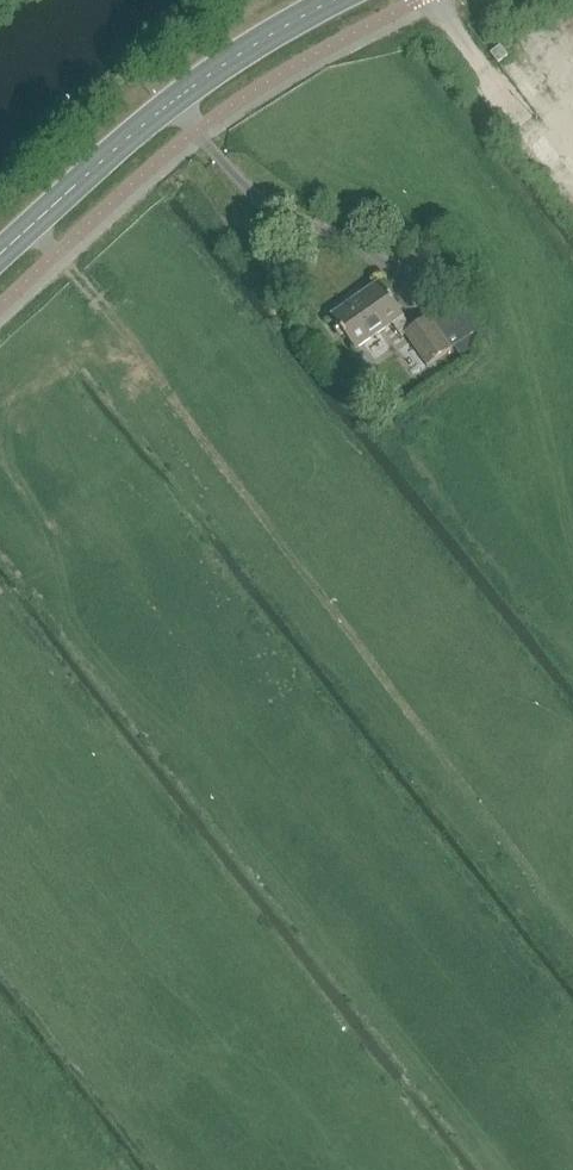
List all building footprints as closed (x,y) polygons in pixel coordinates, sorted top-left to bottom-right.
[(501,48),(491,55),(498,64),(508,57),(501,48)] [(379,282),(331,316),(356,352),(393,326),(402,338),(406,335),(427,367),(476,334),(456,298),(411,329),(404,318),(379,282)]
